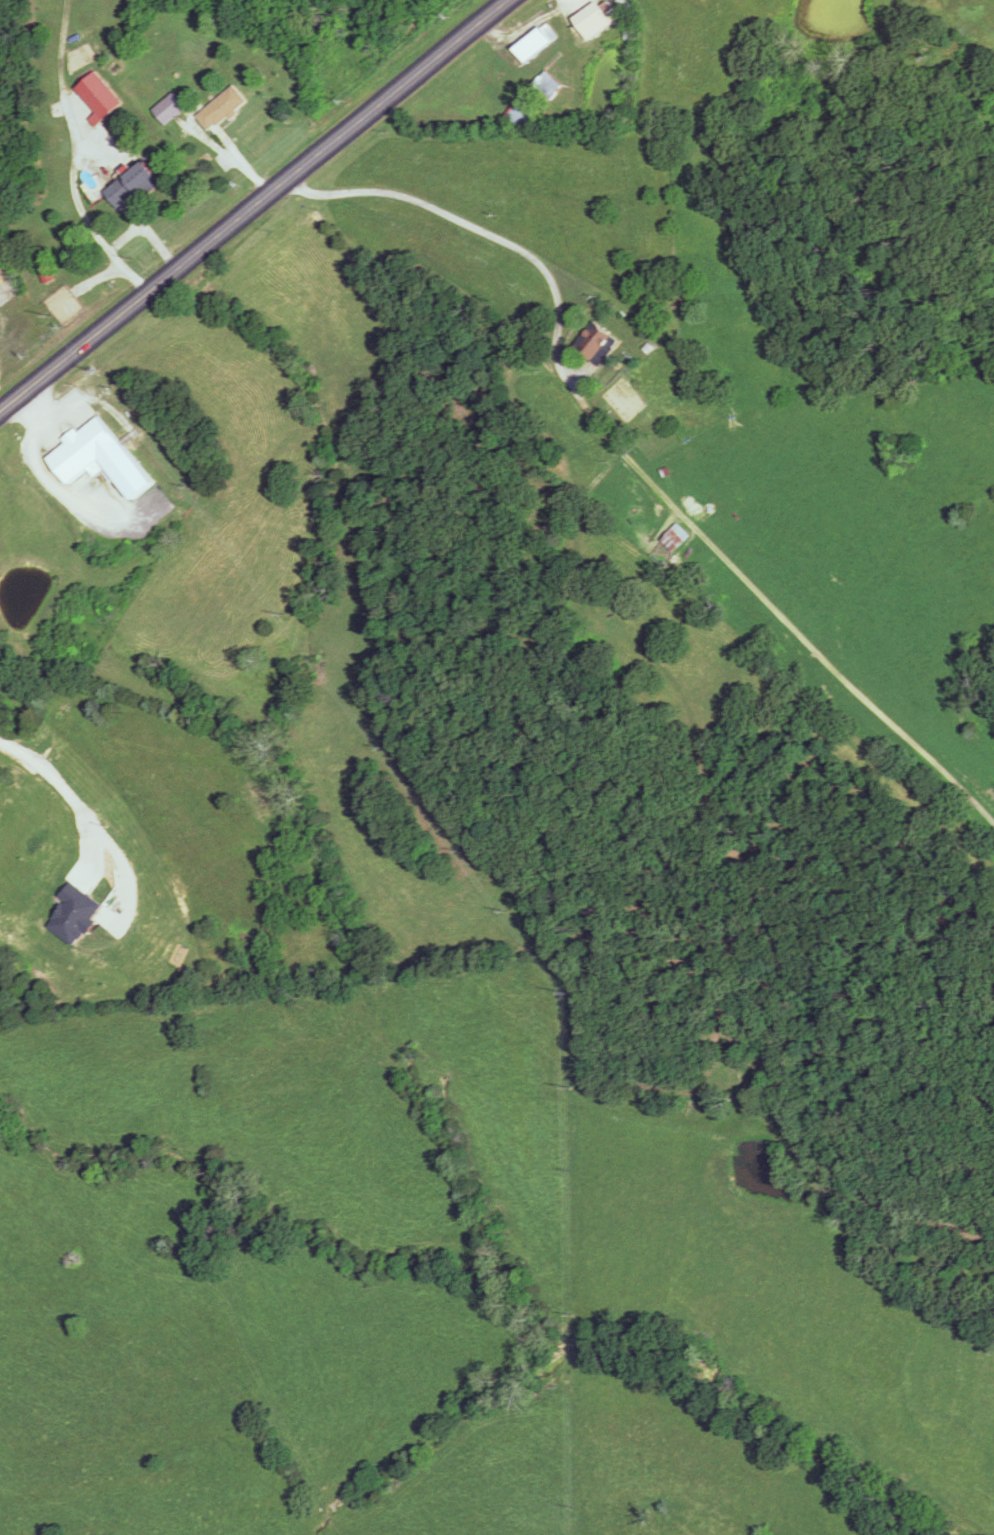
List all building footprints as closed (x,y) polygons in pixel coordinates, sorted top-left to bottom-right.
[(588,41),(613,24),(598,2),(574,19),(588,41)] [(541,28),(513,50),(525,64),(558,38),(549,27),(544,32),(541,28)] [(549,99),(560,88),(547,73),(535,84),(549,99)] [(213,133),(252,103),(239,87),(200,116),(213,133)] [(168,126),(190,110),(178,94),(156,110),(168,126)] [(520,129),(536,110),(521,97),(504,117),(520,129)] [(160,177),(146,159),(107,191),(121,208),(160,177)] [(576,348),(602,365),(619,339),(594,322),(576,348)] [(153,484),(100,415),(80,431),(78,428),(64,438),(67,443),(48,457),(69,485),(87,471),(92,478),(107,467),(131,500),(153,484)] [(663,540),(675,552),(691,535),(679,523),(663,540)]
